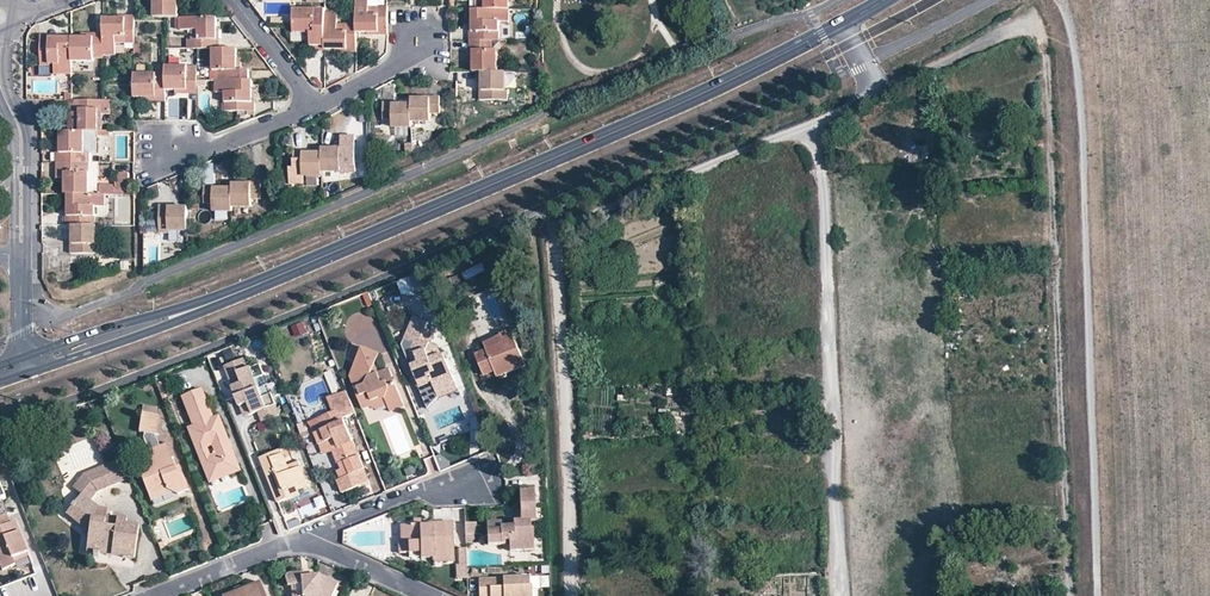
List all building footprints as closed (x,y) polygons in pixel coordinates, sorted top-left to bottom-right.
[(153,17),(165,17),(177,17),(177,6),(177,0),(153,0),(153,17)] [(355,24),(355,30),(355,31),(367,32),(386,32),(386,13),(368,13),(368,6),(368,0),(355,0),(355,24)] [(474,8),(508,8),(508,0),(474,0),(474,8)] [(324,11),(324,8),(293,8),(293,32),(303,33),(314,33),(314,36),(314,42),(324,42),(324,11)] [(508,20),(508,8),(474,8),(472,8),(472,20),(472,40),(491,40),(498,40),(498,20),(508,20)] [(337,12),(324,11),(324,42),(324,49),(334,49),(355,50),(355,31),(355,30),(337,30),(337,23),(337,12)] [(133,37),(133,17),(112,18),(103,18),(103,33),(103,37),(103,55),(114,55),(115,44),(115,37),(133,37)] [(216,17),(178,17),(178,29),(190,29),(198,29),(198,49),(211,49),(216,49),(216,28),(216,17)] [(72,37),(61,37),(40,37),(40,64),(59,64),(58,74),(71,74),(71,61),(72,37)] [(103,37),(82,37),(72,37),(71,61),(93,61),(93,56),(103,56),(103,55),(103,37)] [(491,40),(472,40),(472,61),(472,71),(481,71),(497,71),(496,49),(491,49),(491,40)] [(237,49),(219,49),(216,49),(211,49),(211,70),(217,70),(217,79),(236,79),(237,58),(237,49)] [(181,61),(192,62),(192,51),(181,51),(181,61)] [(186,65),(165,65),(165,72),(165,89),(175,89),(196,89),(196,79),(196,71),(187,70),(186,65)] [(504,71),(497,71),(481,71),(482,81),(482,88),(479,88),(480,101),(508,100),(508,88),(504,88),(504,71)] [(165,72),(133,72),(133,93),(133,97),(143,97),(165,97),(165,89),(165,72)] [(253,79),(241,79),(236,79),(217,79),(214,79),(214,91),(224,92),(224,110),(252,110),(252,91),(253,79)] [(427,98),(419,98),(410,98),(410,103),(410,121),(430,121),(431,112),(438,112),(437,95),(428,95),(427,98)] [(410,121),(410,103),(399,103),(391,103),(391,100),(381,99),(381,118),(389,118),(390,125),(410,125),(410,121)] [(98,130),(98,100),(80,100),(79,112),(75,112),(68,112),(68,130),(84,130),(98,130)] [(84,153),(84,130),(68,130),(60,130),(60,141),(60,162),(87,162),(87,153),(84,153)] [(339,148),(330,148),(321,149),(321,153),(321,172),(341,171),(340,163),(348,163),(348,145),(339,146),(339,148)] [(321,172),(321,153),(309,154),(302,154),(301,151),(291,151),(291,169),(301,169),(302,176),(321,176),(321,172)] [(88,162),(87,162),(60,162),(56,162),(56,172),(60,172),(65,172),(64,183),(64,193),(67,193),(89,194),(88,162)] [(250,183),(243,183),(231,184),(231,188),(232,207),(252,206),(252,198),(261,198),(261,180),(250,180),(250,183)] [(232,207),(231,188),(221,189),(214,189),(214,186),(204,186),(204,203),(212,204),(212,211),(232,211),(232,207)] [(105,206),(105,194),(89,194),(67,193),(67,205),(67,212),(64,212),(64,224),(72,224),(94,224),(95,224),(95,206),(105,206)] [(186,229),(186,207),(175,207),(168,207),(168,205),(156,205),(157,233),(168,234),(168,230),(186,229)] [(94,224),(72,224),(71,234),(71,243),(68,242),(68,253),(98,253),(98,242),(94,242),(94,224)] [(397,281),(403,296),(416,291),(410,276),(397,281)] [(306,320),(292,325),(295,336),(309,331),(306,320)] [(447,363),(442,361),(438,349),(430,347),(433,337),(424,334),(426,327),(411,323),(405,346),(412,348),(417,349),(415,356),(420,367),(415,369),(411,371),(416,384),(430,378),(433,385),(439,402),(459,394),(447,363)] [(500,334),(501,336),(503,342),(487,349),(475,354),(485,376),(496,371),(498,377),(525,366),(512,335),(509,337),(507,331),(500,334)] [(531,349),(530,331),(522,332),(523,349),(531,349)] [(503,342),(501,336),(484,343),(487,349),(503,342)] [(388,365),(377,369),(373,371),(369,369),(373,361),(377,351),(360,344),(350,369),(356,385),(353,386),(362,407),(369,404),(372,399),(381,396),(385,398),(387,404),(390,411),(404,406),(394,382),(388,379),(391,374),(388,365)] [(420,367),(415,356),(417,349),(412,348),(412,349),(410,356),(415,369),(420,367)] [(261,390),(258,381),(266,378),(262,366),(250,371),(246,361),(230,367),(238,388),(234,389),(238,399),(261,390)] [(238,388),(230,367),(226,369),(234,389),(238,388)] [(333,391),(341,387),(333,369),(325,373),(333,391)] [(433,385),(430,378),(416,384),(419,391),(433,385)] [(278,407),(273,395),(264,399),(261,390),(238,399),(242,409),(246,407),(250,418),(260,414),(262,413),(265,423),(281,417),(277,407),(278,407)] [(368,478),(364,469),(359,456),(345,421),(344,417),(354,413),(352,407),(346,391),(328,398),(333,412),(318,418),(323,430),(315,433),(320,445),(321,445),(327,443),(331,441),(335,451),(340,463),(341,462),(344,468),(339,470),(342,478),(339,480),(344,492),(361,485),(360,481),(368,478)] [(242,469),(220,413),(214,415),(209,401),(207,396),(206,393),(188,400),(196,422),(191,424),(212,481),(242,469)] [(381,396),(372,399),(369,404),(376,408),(387,404),(385,398),(381,396)] [(157,407),(143,405),(139,430),(157,433),(160,414),(156,414),(157,407)] [(250,418),(246,407),(242,409),(246,419),(250,418)] [(323,430),(318,418),(308,422),(315,433),(323,430)] [(144,434),(145,446),(155,445),(155,433),(144,434)] [(331,441),(327,443),(331,453),(335,451),(331,441)] [(178,476),(175,468),(172,459),(174,458),(168,443),(145,452),(151,467),(139,471),(149,496),(165,491),(174,493),(177,494),(189,490),(184,478),(178,476)] [(331,453),(327,443),(321,445),(325,456),(331,453)] [(282,450),(270,455),(272,459),(284,454),(282,450)] [(270,455),(270,454),(261,458),(278,503),(300,495),(298,491),(296,486),(307,482),(301,467),(290,471),(288,467),(284,454),(272,459),(270,455)] [(83,473),(72,487),(82,495),(90,501),(98,492),(128,479),(123,458),(83,473)] [(300,463),(288,467),(290,471),(301,467),(300,463)] [(179,466),(175,468),(178,476),(184,478),(179,466)] [(7,515),(8,515),(3,501),(7,499),(0,482),(0,518),(7,515)] [(309,487),(307,482),(296,486),(298,491),(309,487)] [(535,487),(521,487),(522,521),(514,521),(514,527),(502,528),(502,522),(488,523),(489,545),(505,545),(505,541),(510,541),(511,552),(535,551),(534,531),(532,530),(532,523),(536,523),(535,487)] [(165,491),(149,496),(151,501),(174,493),(165,491)] [(82,495),(74,505),(90,518),(89,534),(87,553),(94,554),(94,557),(99,557),(100,555),(112,557),(113,551),(119,551),(119,558),(134,560),(138,527),(126,525),(127,520),(107,517),(107,509),(99,509),(90,501),(82,495)] [(90,518),(74,505),(66,515),(89,534),(90,518)] [(10,524),(7,515),(0,518),(0,528),(10,524)] [(423,528),(422,525),(422,521),(415,521),(415,526),(401,526),(402,545),(408,545),(409,554),(420,553),(421,559),(421,560),(435,559),(435,563),(455,562),(453,524),(428,525),(428,528),(423,528)] [(10,524),(0,528),(0,566),(2,571),(15,565),(12,559),(10,554),(26,547),(15,522),(10,524)] [(477,542),(476,522),(464,522),(465,542),(477,542)] [(402,545),(398,545),(399,554),(409,554),(408,545),(402,545)] [(28,553),(26,547),(10,554),(12,559),(28,553)] [(456,548),(457,578),(466,578),(466,548),(456,548)] [(311,579),(303,579),(303,574),(303,573),(290,574),(290,576),(288,577),(286,579),(286,582),(289,589),(290,589),(293,595),(322,595),(327,592),(333,595),(338,584),(328,580),(325,581),(324,578),(311,579)] [(533,586),(531,586),(531,578),(479,579),(480,595),(533,595),(533,586)] [(260,583),(228,595),(265,595),(260,583)]
